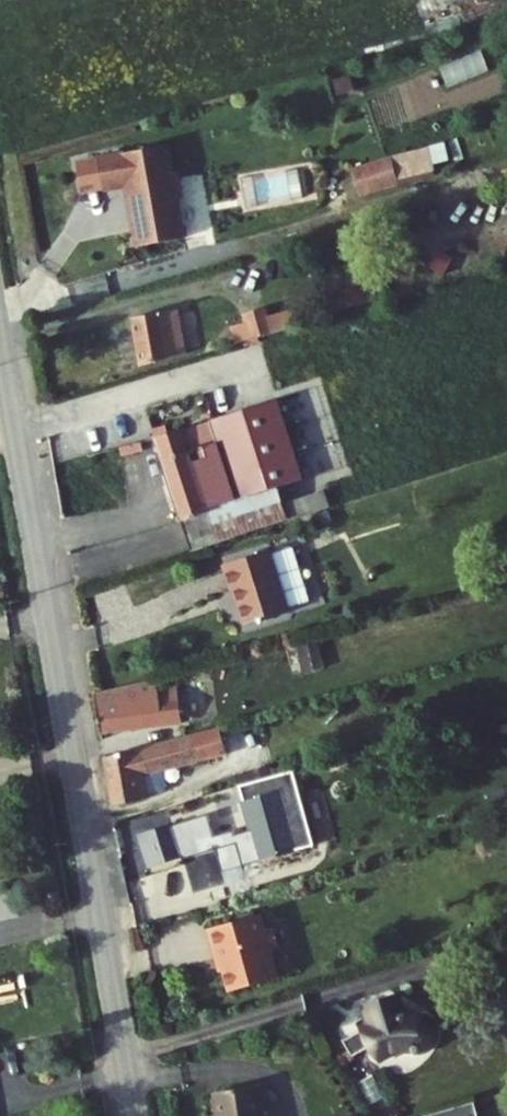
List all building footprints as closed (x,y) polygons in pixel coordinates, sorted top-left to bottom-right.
[(357,189),(431,174),(426,146),(351,161),(357,189)] [(164,180),(159,152),(89,166),(96,198),(118,194),(130,254),(177,244),(170,206),(174,200),(171,184),(164,180)] [(319,282),(327,312),(362,302),(354,272),(319,282)] [(169,309),(130,321),(146,371),(185,358),(169,309)] [(246,323),(253,345),(282,335),(278,321),(263,325),(260,318),(246,323)] [(284,423),(163,463),(192,559),(315,521),(309,500),(280,508),(275,492),(303,484),(284,423)] [(136,433),(113,440),(124,476),(149,467),(136,433)] [(242,602),(254,638),(295,624),(294,621),(316,613),(298,560),(276,567),(275,564),(229,579),(237,604),(242,602)] [(162,696),(102,714),(108,743),(190,718),(189,712),(195,709),(193,701),(186,703),(184,697),(164,704),(162,696)] [(198,741),(112,767),(121,817),(152,809),(147,777),(204,760),(198,741)] [(317,824),(302,829),(292,799),(307,794),(302,777),(253,792),(259,810),(256,811),(276,871),(327,853),(317,824)] [(317,824),(307,794),(292,799),(302,829),(317,824)] [(278,939),(273,925),(221,942),(231,971),(235,970),(246,1003),(294,988),(285,961),(294,958),(287,937),(278,939)] [(404,1020),(372,1027),(375,1039),(365,1044),(371,1056),(352,1064),(357,1079),(378,1071),(383,1082),(415,1067),(432,1071),(445,1063),(443,1049),(440,1042),(418,1033),(408,1034),(404,1020)] [(220,1109),(221,1115),(262,1115),(260,1104),(220,1109)]
